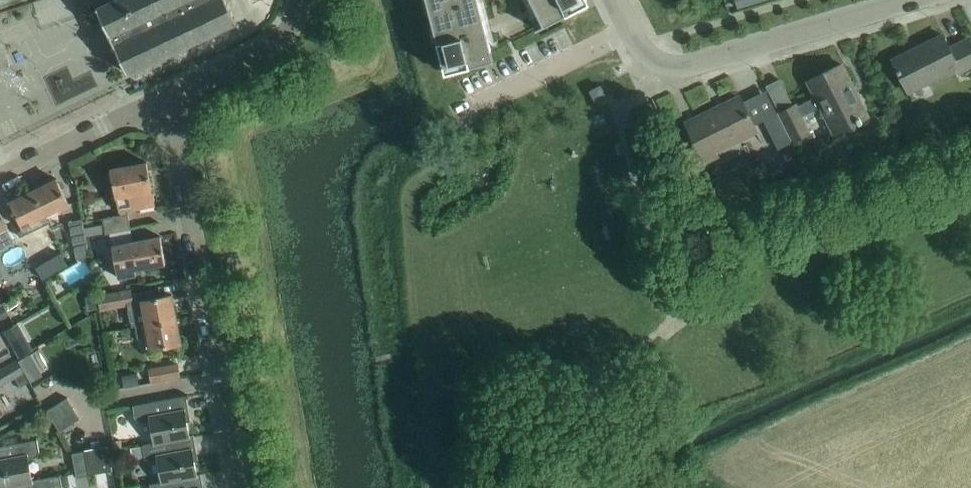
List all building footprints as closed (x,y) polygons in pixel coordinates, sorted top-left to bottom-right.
[(236,20),(227,0),(108,0),(96,6),(118,54),(127,72),(236,20)] [(435,8),(428,9),(433,28),(440,26),(442,37),(436,38),(436,40),(444,71),(446,71),(445,69),(443,65),(455,62),(456,68),(469,65),(469,64),(493,58),(491,49),(478,0),(433,0),(435,8)] [(542,22),(535,26),(535,27),(549,20),(556,17),(565,13),(576,7),(577,7),(587,2),(589,1),(588,0),(531,0),(542,22)] [(942,33),(892,58),(908,91),(957,67),(959,72),(970,66),(970,42),(968,37),(949,47),(942,33)] [(866,115),(850,81),(841,63),(808,80),(816,95),(796,105),(795,103),(779,111),(793,139),(808,131),(800,116),(820,106),(833,132),(866,115)] [(595,100),(605,95),(600,84),(590,90),(595,100)] [(740,97),(686,124),(695,141),(705,161),(717,155),(715,152),(757,131),(753,123),(749,115),(740,97)] [(887,129),(900,122),(893,108),(880,115),(887,129)] [(777,112),(763,119),(769,131),(777,148),(791,141),(777,112)] [(110,167),(111,171),(107,173),(109,180),(112,181),(116,198),(119,211),(121,210),(121,214),(126,213),(125,209),(135,207),(155,204),(152,189),(146,161),(110,167)] [(59,210),(69,205),(56,178),(32,189),(43,213),(57,207),(59,210)] [(27,252),(37,247),(31,235),(36,232),(32,224),(33,223),(31,219),(43,213),(32,189),(9,200),(22,227),(16,230),(27,252)] [(0,212),(0,249),(14,241),(6,227),(7,226),(0,212)] [(105,233),(109,233),(109,232),(131,228),(128,212),(126,213),(121,214),(102,217),(105,233)] [(202,213),(193,215),(197,235),(207,233),(202,213)] [(85,235),(84,226),(82,218),(69,221),(76,258),(89,255),(85,235)] [(85,235),(103,232),(102,223),(84,226),(85,235)] [(133,240),(131,228),(109,232),(109,233),(117,276),(142,272),(141,266),(165,262),(160,235),(133,240)] [(35,270),(21,278),(27,289),(42,281),(35,270)] [(131,293),(130,289),(98,294),(101,308),(127,303),(131,325),(135,325),(135,326),(176,318),(171,293),(154,297),(153,289),(131,293)] [(0,306),(0,318),(9,313),(4,304),(0,306)] [(180,341),(176,318),(135,326),(137,337),(145,335),(147,348),(180,341)] [(11,355),(5,346),(0,349),(0,361),(11,355)] [(30,352),(18,359),(30,380),(31,381),(43,374),(30,352)] [(18,359),(17,358),(0,368),(0,386),(15,377),(20,386),(30,380),(18,359)] [(150,380),(178,375),(176,364),(148,369),(150,380)] [(188,411),(186,395),(166,398),(132,404),(134,417),(140,420),(150,418),(154,440),(144,442),(144,443),(188,435),(184,413),(187,413),(188,411)] [(52,420),(73,407),(67,397),(46,409),(52,420)] [(58,430),(60,429),(79,417),(73,407),(52,420),(58,430)] [(196,450),(193,434),(188,435),(144,443),(144,442),(141,443),(144,456),(149,459),(157,457),(162,480),(196,474),(192,452),(194,452),(196,450)] [(30,480),(26,458),(35,456),(38,451),(36,437),(5,444),(0,445),(0,487),(7,486),(7,485),(30,481),(30,480)] [(99,472),(111,469),(107,445),(94,448),(99,472)] [(88,474),(99,472),(94,448),(83,450),(88,474)] [(75,476),(88,474),(83,450),(71,452),(75,476)] [(74,472),(59,475),(61,487),(76,485),(74,472)] [(200,473),(196,474),(162,480),(149,482),(150,487),(203,487),(200,473)] [(61,487),(59,475),(30,480),(30,481),(7,485),(7,486),(8,487),(61,487)]
